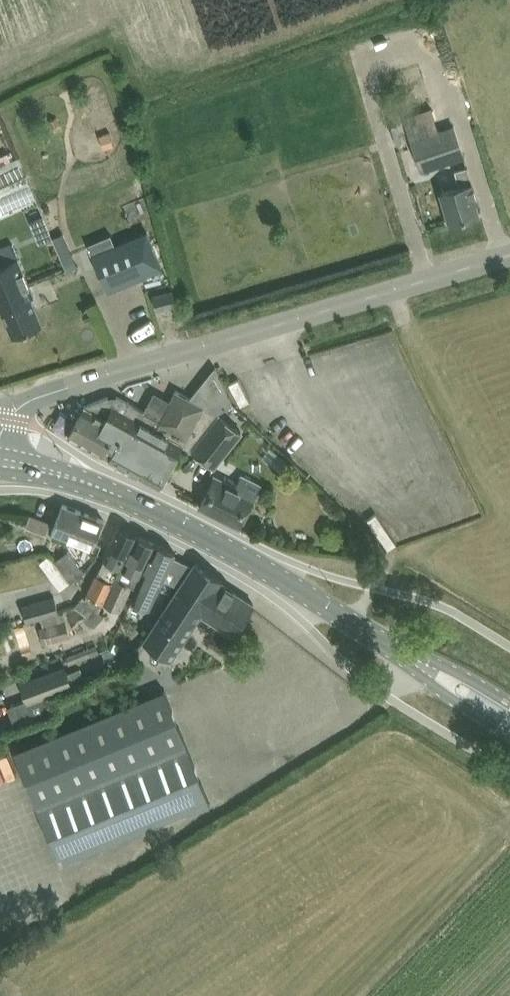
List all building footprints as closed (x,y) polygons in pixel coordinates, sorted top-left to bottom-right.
[(430,75),(394,76),(395,94),(431,92),(430,75)] [(423,110),(404,117),(412,140),(422,170),(465,156),(455,125),(431,133),(423,110)] [(110,130),(101,133),(105,145),(115,142),(110,130)] [(1,168),(8,217),(40,212),(33,163),(1,168)] [(442,192),(445,202),(451,222),(479,213),(475,201),(478,200),(473,181),(468,166),(456,170),(461,186),(442,192)] [(112,234),(88,244),(92,254),(108,291),(163,268),(147,230),(116,243),(112,234)] [(68,262),(80,260),(74,236),(63,239),(68,262)] [(0,248),(0,309),(2,308),(2,309),(11,305),(8,291),(29,282),(27,276),(19,257),(13,242),(0,248)] [(34,295),(29,282),(8,291),(11,305),(2,309),(13,335),(42,323),(31,296),(34,295)] [(157,308),(177,302),(173,288),(153,294),(157,308)] [(168,316),(188,310),(186,301),(166,306),(168,316)] [(85,405),(69,435),(102,453),(160,485),(174,458),(183,443),(189,447),(192,444),(217,413),(215,412),(233,403),(221,378),(217,368),(192,398),(176,389),(170,400),(155,391),(145,410),(117,395),(108,396),(85,405)] [(197,442),(194,446),(216,463),(241,432),(222,417),(197,442)] [(239,526),(249,508),(260,485),(243,476),(238,487),(220,478),(215,476),(213,478),(209,488),(199,506),(239,526)] [(63,503),(56,522),(52,532),(93,548),(97,538),(104,519),(63,503)] [(30,515),(26,525),(47,533),(51,523),(30,515)] [(123,566),(138,534),(119,526),(111,544),(104,558),(87,594),(83,592),(75,606),(86,614),(84,617),(95,626),(98,622),(92,613),(110,588),(115,576),(123,566)] [(141,574),(156,542),(138,534),(123,566),(115,576),(110,588),(92,613),(98,622),(104,615),(100,610),(105,602),(123,611),(129,598),(132,599),(138,586),(141,574)] [(138,586),(132,599),(149,607),(161,583),(167,570),(175,552),(156,542),(141,574),(138,586)] [(71,582),(85,572),(68,550),(55,560),(71,582)] [(53,560),(44,567),(51,576),(61,569),(53,560)] [(195,562),(185,578),(145,639),(154,645),(151,650),(151,653),(152,654),(153,656),(157,656),(159,655),(161,654),(162,651),(172,657),(201,612),(234,634),(243,620),(254,603),(221,582),(223,579),(195,562)] [(36,618),(59,611),(54,595),(23,605),(28,622),(37,619),(36,618)] [(36,618),(37,619),(44,643),(71,635),(64,612),(59,613),(59,611),(36,618)] [(318,640),(244,666),(249,678),(229,685),(254,753),(346,720),(318,640)] [(65,664),(20,681),(28,702),(73,686),(65,664)] [(61,864),(210,802),(165,690),(15,750),(38,806),(61,864)] [(18,725),(14,714),(0,719),(0,730),(18,725)]
